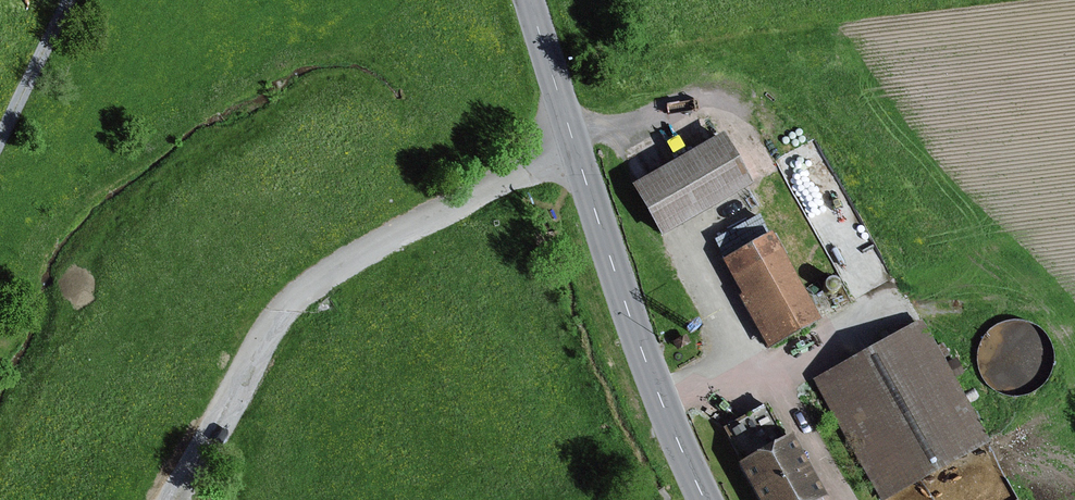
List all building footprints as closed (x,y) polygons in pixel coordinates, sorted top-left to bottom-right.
[(722,134),(631,186),(660,237),(751,185),(722,134)] [(712,239),(723,258),(769,234),(758,215),(712,239)] [(769,234),(723,258),(769,346),(820,319),(773,232),(769,234)] [(831,294),(833,294),(836,293),(838,291),(839,289),(840,286),(840,284),(839,281),(837,279),(834,278),(832,278),(829,278),(827,280),(825,282),(824,284),(824,287),(825,289),(826,291),(828,293),(831,294)] [(922,321),(815,380),(881,497),(988,438),(922,321)] [(738,463),(758,499),(821,499),(825,497),(790,434),(786,436),(767,402),(721,427),(740,462),(738,463)]
